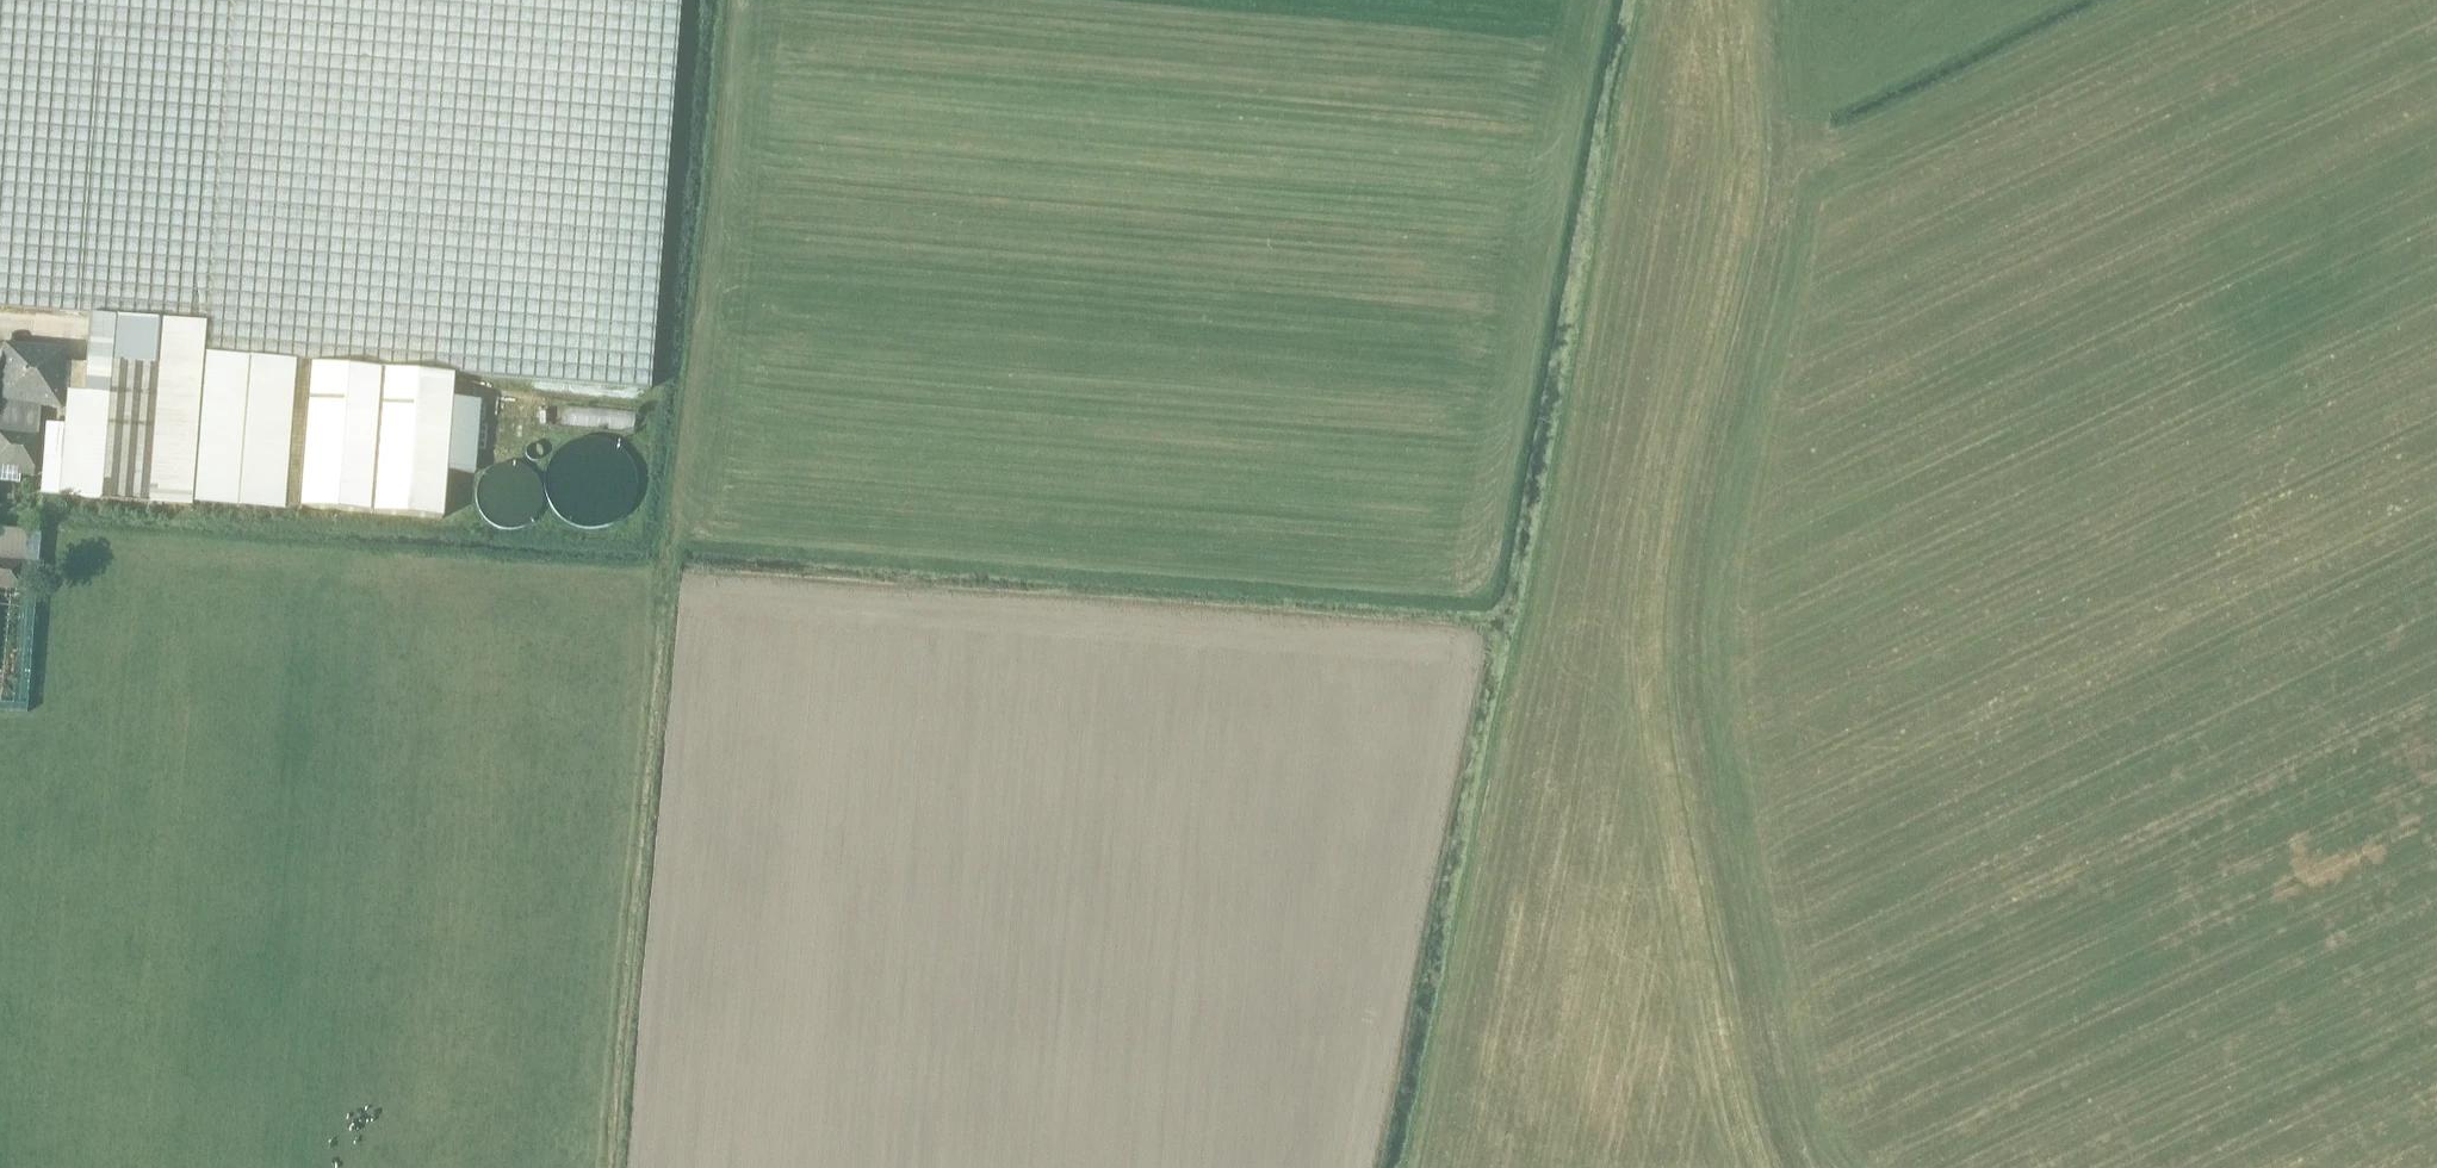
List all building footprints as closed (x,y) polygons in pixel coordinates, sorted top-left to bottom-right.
[(60,392),(72,393),(63,496),(195,507),(195,509),(211,511),(211,506),(354,517),(398,520),(413,522),(442,524),(454,373),(653,392),(692,0),(0,0),(0,309),(89,315),(85,365),(65,363),(60,392)] [(18,468),(17,474),(33,475),(33,474),(38,412),(58,414),(60,392),(65,363),(66,351),(5,345),(0,406),(0,466),(18,468)] [(631,481),(631,480),(630,473),(628,464),(624,457),(619,450),(612,444),(606,440),(598,437),(587,436),(581,436),(571,438),(562,443),(555,448),(549,455),(545,462),(542,470),(541,480),(542,487),(544,496),(548,504),(553,511),(559,516),(566,521),(576,524),(584,525),(593,525),(601,523),(608,520),(616,514),(622,507),(627,499),(630,490),(631,481)] [(538,495),(538,494),(537,487),(535,481),(532,475),(527,469),(523,466),(518,463),(506,460),(498,460),(492,462),(484,466),(480,469),(476,474),(473,480),(470,485),(469,492),(470,499),(471,505),(475,512),(479,517),(482,521),(489,525),(501,528),(508,528),(515,526),(521,523),(527,519),(531,514),(535,507),(537,501),(538,495)] [(23,591),(26,562),(0,560),(0,589),(23,591)]
